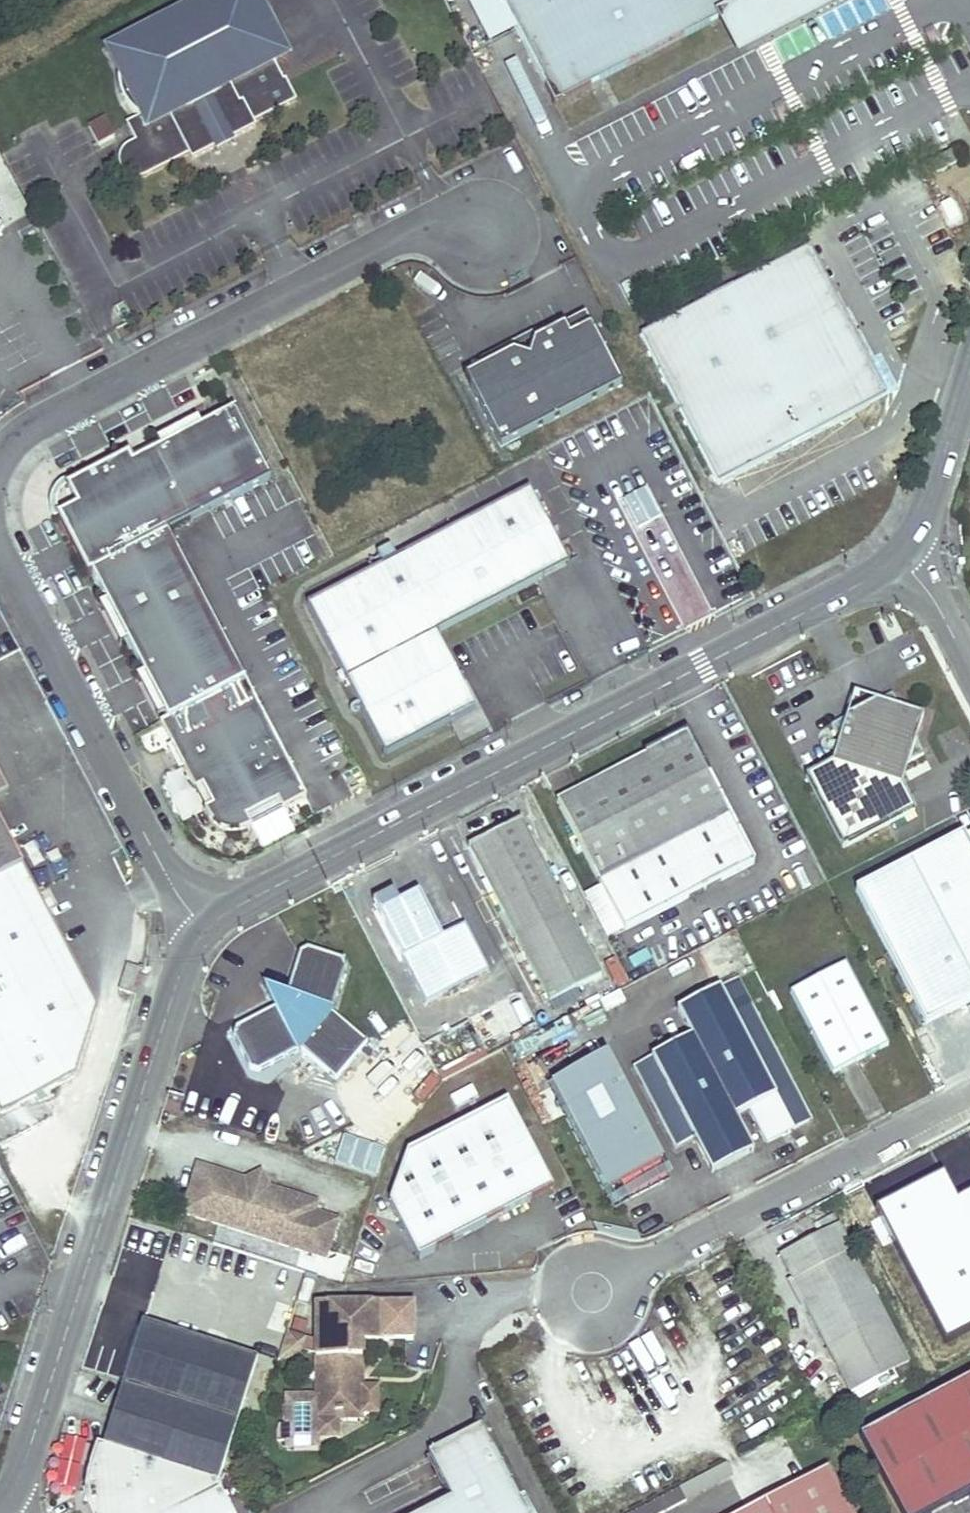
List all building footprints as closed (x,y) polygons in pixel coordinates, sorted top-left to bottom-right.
[(139,141),(144,151),(136,155),(147,177),(192,153),(195,159),(216,148),(218,144),(234,136),(238,137),(259,126),(256,121),(299,99),(288,78),(286,79),(277,61),(279,60),(276,53),(279,52),(278,47),(278,45),(276,39),(274,32),(272,26),(270,21),(267,16),(265,11),(263,8),(261,6),(257,0),(207,0),(111,50),(145,116),(130,124),(139,141)] [(501,0),(466,0),(490,45),(517,30),(501,0)] [(816,0),(501,0),(517,30),(557,106),(734,14),(746,37),(816,0)] [(88,124),(98,146),(116,138),(106,116),(88,124)] [(216,148),(219,154),(241,142),(238,137),(234,136),(218,144),(216,148)] [(144,151),(139,141),(131,145),(129,147),(126,149),(124,152),(123,154),(122,157),(121,161),(122,166),(124,169),(125,171),(127,173),(129,175),(131,177),(134,178),(137,179),(141,178),(145,178),(147,177),(136,155),(144,151)] [(953,152),(933,162),(939,173),(958,163),(953,152)] [(811,247),(793,257),(870,405),(888,396),(869,360),(811,247)] [(793,257),(640,335),(719,484),(870,405),(793,257)] [(488,378),(470,387),(501,448),(623,385),(592,325),(571,335),(566,324),(535,340),(530,356),(514,351),(483,367),(488,378)] [(307,798),(170,533),(272,479),(236,410),(202,427),(162,447),(135,461),(134,459),(131,452),(66,486),(67,488),(69,487),(78,506),(60,515),(59,514),(57,515),(89,577),(93,574),(107,603),(128,642),(145,674),(165,714),(169,719),(161,723),(179,757),(196,790),(203,786),(212,805),(206,809),(209,818),(214,823),(219,828),(226,831),(232,832),(240,831),(247,829),(252,826),(248,817),(279,801),(283,810),(307,798)] [(162,447),(202,427),(198,420),(158,441),(162,447)] [(530,489),(308,604),(387,755),(476,708),(437,633),(570,564),(530,489)] [(661,516),(646,489),(624,500),(639,528),(661,516)] [(128,642),(107,603),(100,606),(108,620),(121,646),(128,642)] [(165,714),(145,674),(138,678),(150,703),(158,718),(165,714)] [(835,761),(807,776),(844,845),(915,808),(902,783),(895,768),(911,759),(926,751),(918,736),(926,715),(902,707),(895,691),(834,723),(841,737),(850,754),(835,761)] [(689,733),(558,801),(626,929),(757,861),(689,733)] [(841,737),(835,761),(850,754),(841,737)] [(902,783),(911,759),(895,768),(902,783)] [(196,790),(206,809),(212,805),(203,786),(196,790)] [(252,826),(283,810),(279,801),(248,817),(252,826)] [(22,863),(0,819),(0,875),(22,863)] [(523,819),(469,848),(550,1002),(602,974),(523,819)] [(856,890),(926,1026),(948,1014),(969,1003),(969,847),(964,835),(856,890)] [(22,863),(0,875),(0,1114),(30,1098),(74,1075),(97,1006),(22,863)] [(393,890),(372,900),(378,911),(398,901),(393,890)] [(398,901),(378,911),(424,1003),(489,971),(465,926),(443,937),(419,890),(398,901)] [(336,1081),(367,1044),(332,1015),(346,970),(342,961),(309,951),(301,955),(286,997),(267,991),(276,1010),(239,1029),(235,1040),(250,1069),(260,1072),(301,1051),(336,1081)] [(130,960),(123,985),(134,988),(141,963),(130,960)] [(846,963),(790,991),(832,1073),(888,1044),(846,963)] [(693,1037),(635,1067),(676,1148),(694,1139),(734,1118),(748,1111),(766,1146),(813,1121),(753,1006),(735,1015),(720,988),(679,1010),(693,1037)] [(398,1067),(426,1053),(414,1029),(386,1043),(398,1067)] [(658,1167),(602,1061),(555,1086),(611,1192),(658,1167)] [(611,1192),(555,1086),(547,1090),(613,1214),(621,1210),(611,1192)] [(406,1151),(388,1202),(418,1259),(554,1189),(507,1099),(406,1151)] [(734,1118),(694,1139),(712,1173),(752,1152),(734,1118)] [(621,1210),(667,1185),(658,1167),(611,1192),(621,1210)] [(196,1168),(181,1215),(323,1259),(335,1222),(311,1214),(314,1204),(267,1190),(259,1174),(243,1182),(196,1168)] [(936,1349),(969,1333),(969,1202),(957,1175),(872,1216),(936,1349)] [(820,1237),(782,1257),(852,1393),(909,1364),(833,1217),(815,1227),(820,1237)] [(360,1343),(381,1343),(409,1344),(409,1307),(381,1307),(314,1306),(313,1397),(284,1396),(284,1425),(278,1425),(275,1432),(275,1442),(284,1442),(284,1450),(314,1450),(315,1448),(315,1437),(335,1437),(335,1420),(376,1420),(376,1390),(360,1390),(360,1343)] [(89,1474),(89,1476),(87,1484),(86,1492),(87,1500),(88,1507),(90,1512),(232,1512),(218,1485),(257,1360),(143,1325),(104,1449),(98,1447),(89,1474)] [(306,1337),(286,1331),(276,1364),(300,1348),(306,1337)] [(864,1438),(903,1512),(941,1512),(969,1498),(969,1383),(864,1438)] [(482,1429),(429,1457),(452,1501),(429,1512),(526,1512),(482,1429)] [(727,1465),(680,1489),(686,1502),(733,1477),(727,1465)] [(828,1470),(746,1512),(850,1512),(828,1470)] [(635,1512),(665,1512),(686,1502),(680,1489),(635,1512)]
